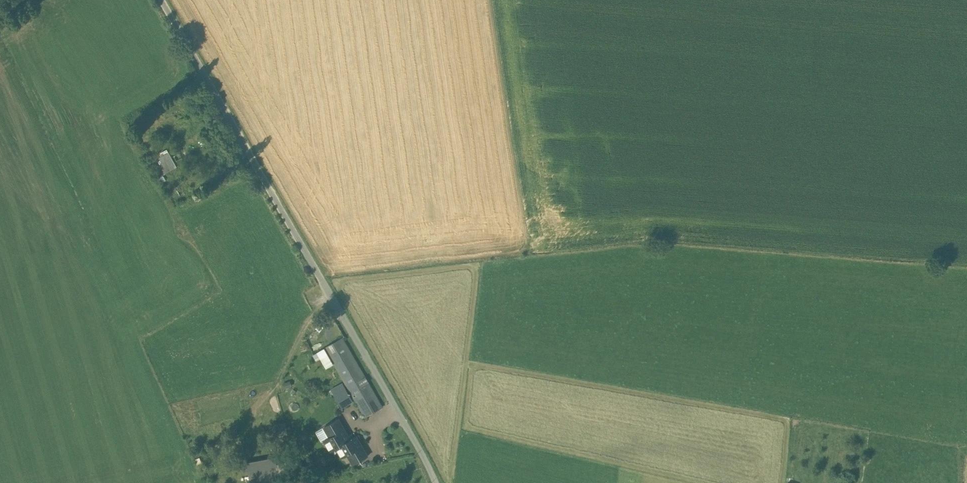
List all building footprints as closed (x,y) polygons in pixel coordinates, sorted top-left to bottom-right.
[(165,172),(176,168),(169,148),(158,152),(165,172)] [(383,406),(343,338),(324,349),(364,418),(383,406)] [(342,383),(330,390),(340,408),(352,401),(342,383)] [(341,417),(319,431),(330,450),(335,447),(353,437),(341,417)] [(353,463),(369,455),(358,434),(353,437),(335,447),(341,457),(348,454),(353,463)] [(250,482),(252,482),(280,478),(276,456),(246,460),(250,482)]
